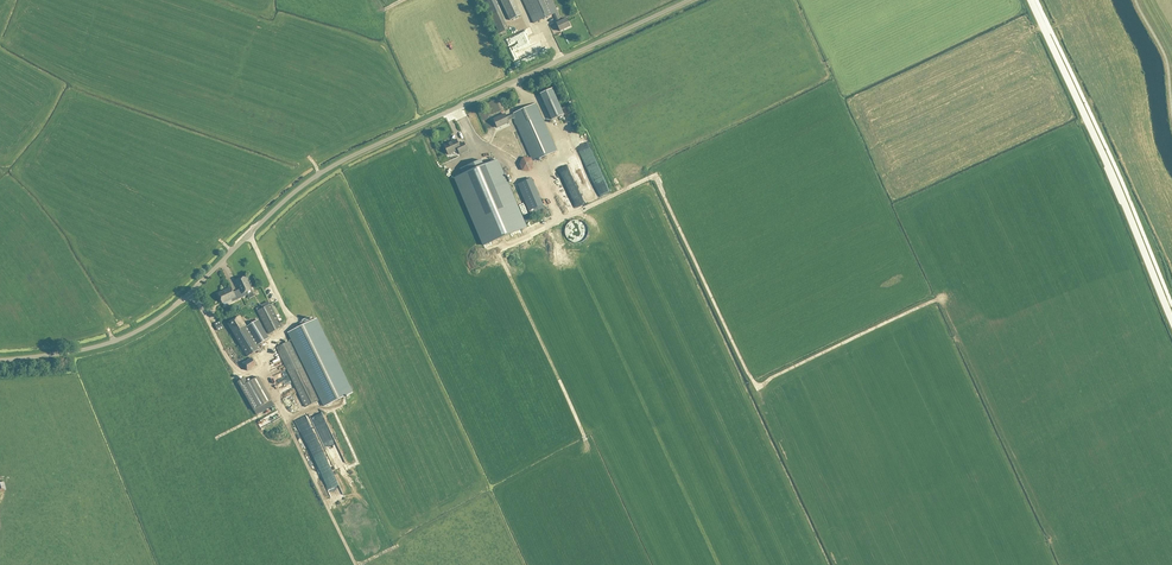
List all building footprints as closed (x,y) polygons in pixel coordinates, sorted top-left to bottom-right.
[(499,34),(508,30),(495,0),(484,0),(499,34)] [(513,0),(500,0),(510,21),(521,16),(513,0)] [(534,24),(553,14),(557,23),(556,23),(560,32),(570,27),(566,19),(561,21),(552,0),(523,0),(534,24)] [(559,34),(557,26),(551,27),(553,35),(559,34)] [(530,29),(503,39),(506,47),(516,43),(518,48),(519,48),(520,51),(540,44),(535,32),(531,34),(530,29)] [(552,89),(540,94),(551,120),(563,114),(552,89)] [(535,104),(513,114),(514,114),(506,118),(505,114),(493,120),(497,128),(509,123),(508,121),(513,119),(533,162),(557,151),(535,104)] [(453,136),(441,140),(443,144),(454,141),(453,136)] [(458,150),(460,155),(468,151),(464,143),(459,145),(456,140),(444,146),(448,155),(458,150)] [(519,164),(522,171),(529,172),(534,165),(531,158),(523,158),(519,164)] [(462,175),(454,178),(483,245),(525,228),(497,160),(483,166),(481,160),(459,169),(462,175)] [(592,185),(598,183),(590,163),(584,165),(592,185)] [(518,185),(529,211),(531,216),(545,210),(543,206),(531,179),(518,185)] [(569,192),(572,197),(579,192),(576,188),(569,192)] [(571,241),(574,243),(578,243),(582,241),(585,239),(587,236),(588,232),(587,228),(586,225),(584,222),(581,220),(577,220),(573,220),(570,221),(567,224),(566,227),(565,230),(565,233),(566,237),(568,239),(571,241)] [(236,291),(240,299),(249,294),(248,291),(251,290),(245,277),(236,282),(240,289),(236,291)] [(240,299),(236,291),(233,293),(231,288),(218,294),(222,303),(231,299),(233,302),(240,299)] [(270,305),(258,311),(269,334),(282,328),(270,305)] [(247,327),(240,316),(227,323),(247,357),(260,349),(258,345),(247,327)] [(303,325),(288,333),(324,406),(352,393),(316,319),(310,321),(308,317),(301,321),(303,325)] [(269,339),(258,320),(247,327),(258,345),(269,339)] [(218,331),(223,328),(220,321),(214,324),(218,331)] [(289,342),(276,348),(306,407),(318,401),(289,342)] [(251,358),(242,364),(247,371),(256,365),(251,358)] [(331,473),(322,476),(328,494),(339,491),(335,479),(333,479),(331,473)]
